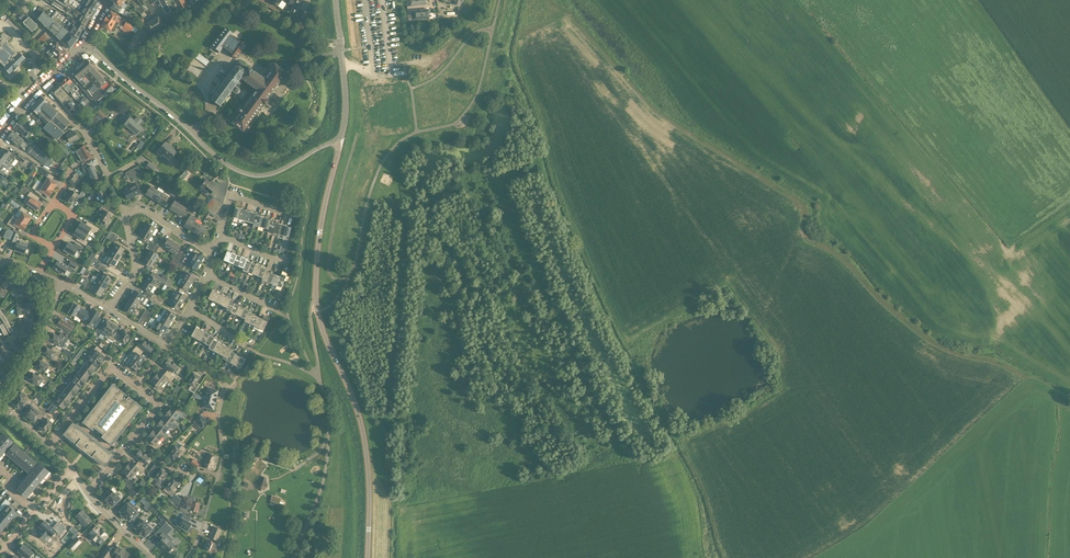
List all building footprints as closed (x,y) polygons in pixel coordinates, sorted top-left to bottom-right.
[(91,17),(87,14),(85,16),(81,13),(82,13),(73,7),(62,0),(61,0),(54,0),(51,4),(77,20),(85,26),(91,17)] [(73,7),(82,13),(81,13),(85,16),(87,14),(91,17),(94,12),(85,6),(77,1),(75,0),(62,0),(73,7)] [(94,12),(100,3),(95,0),(89,0),(85,6),(94,12)] [(145,9),(142,6),(141,5),(140,6),(135,0),(133,0),(131,2),(136,10),(141,15),(146,11),(145,9)] [(141,5),(142,6),(145,9),(147,8),(145,4),(143,1),(142,0),(137,0),(141,5)] [(143,1),(145,4),(147,8),(151,14),(157,11),(150,0),(144,0),(143,1)] [(168,7),(166,2),(165,0),(157,0),(165,15),(171,12),(168,7)] [(172,3),(178,14),(181,13),(189,9),(188,8),(193,3),(191,0),(177,0),(172,3)] [(288,4),(293,6),(291,12),(296,13),(298,9),(300,9),(301,5),(299,5),(301,0),(300,0),(289,0),(288,4)] [(120,7),(113,1),(109,8),(119,13),(119,12),(128,17),(130,14),(120,7)] [(3,11),(6,13),(13,7),(7,3),(3,11)] [(168,7),(171,12),(172,14),(177,11),(173,4),(168,7)] [(40,6),(35,13),(39,16),(44,9),(40,6)] [(430,18),(430,8),(413,9),(413,19),(430,18)] [(71,33),(78,38),(83,31),(71,23),(72,22),(71,22),(56,10),(51,17),(64,28),(71,33)] [(107,16),(115,21),(117,19),(121,21),(123,18),(110,11),(107,16)] [(70,48),(78,38),(71,33),(66,29),(64,28),(51,17),(43,12),(38,19),(65,44),(70,48)] [(36,23),(29,17),(28,18),(24,13),(19,18),(25,24),(23,25),(28,30),(29,29),(32,32),(37,27),(37,26),(38,25),(38,24),(38,23),(37,23),(36,23)] [(115,21),(107,16),(103,21),(104,22),(102,25),(110,30),(114,32),(119,24),(115,22),(115,21)] [(143,26),(144,27),(151,34),(164,26),(158,16),(147,23),(143,26)] [(175,20),(169,17),(166,16),(160,16),(165,22),(167,24),(175,20)] [(71,23),(83,31),(85,27),(73,19),(71,22),(72,22),(71,23)] [(134,26),(127,22),(124,27),(131,31),(134,26)] [(239,40),(238,41),(231,35),(233,33),(226,28),(212,46),(219,52),(223,46),(230,52),(229,53),(236,59),(246,45),(239,40)] [(5,67),(4,68),(10,74),(13,71),(14,71),(20,66),(19,65),(23,60),(26,58),(20,52),(19,54),(18,53),(9,43),(8,43),(2,37),(0,39),(0,62),(5,67)] [(45,42),(43,44),(40,47),(52,59),(54,56),(59,60),(66,52),(57,43),(49,50),(46,47),(47,45),(45,42)] [(105,82),(94,70),(93,68),(93,67),(88,62),(89,61),(87,59),(87,58),(86,59),(85,59),(84,60),(82,59),(77,64),(78,65),(70,71),(72,73),(74,75),(72,77),(74,79),(84,91),(84,92),(91,100),(95,97),(91,93),(98,87),(105,82)] [(242,77),(249,68),(239,61),(235,66),(233,66),(227,74),(228,74),(225,78),(223,77),(220,81),(221,83),(212,94),(213,95),(211,99),(220,106),(223,102),(224,103),(233,91),(236,93),(239,93),(240,91),(239,88),(238,87),(244,79),(242,77)] [(242,77),(244,79),(258,89),(233,122),(243,129),(263,103),(265,104),(267,101),(267,98),(286,72),(276,65),(265,79),(249,68),(242,77)] [(78,89),(71,81),(68,77),(64,80),(72,89),(72,88),(75,91),(74,91),(75,92),(76,92),(78,89)] [(64,80),(60,84),(63,88),(68,93),(70,92),(72,94),(71,95),(75,100),(79,96),(76,92),(75,92),(74,91),(75,91),(72,88),(72,89),(64,80)] [(63,88),(60,84),(51,92),(62,104),(69,97),(62,89),(63,88)] [(98,87),(91,93),(95,97),(98,101),(105,95),(98,87)] [(57,140),(57,139),(63,134),(62,132),(70,123),(42,97),(31,109),(34,112),(31,115),(37,122),(43,128),(49,134),(50,133),(57,140)] [(71,101),(64,107),(71,115),(78,109),(77,108),(79,106),(83,110),(87,107),(81,100),(75,106),(71,101)] [(101,118),(105,115),(100,109),(96,113),(101,118)] [(137,135),(143,128),(140,125),(143,121),(138,116),(134,120),(125,113),(119,120),(124,125),(137,135)] [(28,135),(32,130),(20,120),(13,128),(29,140),(32,138),(28,135)] [(12,132),(11,131),(10,133),(11,134),(9,136),(8,135),(6,137),(7,138),(19,147),(29,154),(29,153),(45,166),(51,158),(27,139),(25,141),(24,141),(24,140),(12,131),(12,132)] [(63,134),(57,139),(61,142),(68,139),(70,143),(78,138),(75,131),(69,134),(67,131),(63,134)] [(146,144),(141,140),(136,146),(141,150),(146,144)] [(172,150),(165,144),(157,153),(161,156),(162,156),(170,162),(176,155),(175,154),(176,152),(173,149),(172,150)] [(76,158),(87,151),(84,146),(75,151),(75,152),(74,154),(76,158)] [(12,165),(16,159),(14,158),(16,156),(6,149),(4,152),(2,151),(1,152),(1,151),(0,152),(0,156),(12,165)] [(87,151),(76,158),(77,159),(76,159),(78,164),(81,162),(90,157),(87,151)] [(19,153),(16,157),(23,162),(26,159),(19,153)] [(0,156),(0,168),(3,164),(9,169),(12,165),(0,156)] [(156,167),(150,162),(144,169),(150,174),(156,167)] [(85,172),(87,176),(91,174),(94,181),(98,179),(92,166),(89,168),(87,164),(82,167),(85,173),(85,172)] [(41,183),(53,191),(57,184),(52,181),(54,178),(49,175),(50,173),(42,168),(39,172),(47,178),(42,183),(41,183)] [(129,171),(126,173),(125,173),(127,175),(124,177),(126,180),(129,179),(132,177),(129,171)] [(73,176),(74,177),(78,182),(82,179),(76,173),(73,176)] [(80,183),(78,182),(74,177),(71,180),(73,181),(70,183),(74,188),(80,183)] [(204,189),(204,190),(210,195),(217,185),(212,181),(210,183),(206,180),(201,186),(204,189)] [(53,191),(41,183),(35,192),(41,196),(43,193),(49,197),(50,196),(51,196),(53,193),(52,192),(53,191)] [(141,193),(140,191),(142,190),(138,184),(136,184),(129,188),(134,196),(141,193)] [(152,198),(157,190),(151,186),(146,194),(152,198)] [(128,200),(134,196),(129,188),(123,191),(128,200)] [(103,190),(96,193),(94,195),(90,192),(86,197),(89,200),(93,197),(95,199),(98,197),(100,200),(99,201),(101,203),(104,204),(107,202),(105,199),(107,198),(103,190)] [(152,198),(158,202),(163,193),(157,190),(152,198)] [(72,203),(73,201),(75,202),(79,197),(81,199),(85,194),(82,192),(79,196),(72,191),(69,194),(66,198),(67,199),(66,199),(67,200),(67,201),(70,203),(71,202),(72,203)] [(31,209),(32,208),(37,211),(38,210),(39,210),(41,207),(40,206),(41,205),(35,200),(37,197),(30,193),(23,202),(28,205),(28,206),(31,209)] [(163,193),(158,202),(164,206),(169,197),(163,193)] [(222,205),(223,205),(214,198),(205,208),(204,207),(203,207),(215,215),(222,205)] [(170,209),(175,213),(181,204),(175,201),(170,209)] [(185,217),(191,209),(194,203),(191,201),(188,207),(187,208),(183,216),(185,217)] [(181,204),(175,213),(182,217),(183,216),(187,208),(181,204)] [(103,221),(102,222),(100,224),(106,228),(111,220),(109,218),(111,215),(107,212),(109,209),(103,205),(100,210),(104,213),(100,219),(103,221)] [(25,215),(27,212),(21,207),(15,216),(13,215),(18,219),(27,225),(31,219),(25,215)] [(238,219),(241,208),(236,207),(233,218),(238,219)] [(238,219),(243,221),(246,210),(241,208),(238,219)] [(246,210),(243,221),(248,222),(251,211),(246,210)] [(253,224),(256,214),(256,212),(251,211),(248,222),(253,224)] [(190,230),(195,221),(197,218),(191,214),(184,226),(190,230)] [(256,214),(253,224),(253,226),(258,227),(261,216),(256,214)] [(258,227),(263,228),(266,217),(261,216),(258,227)] [(263,228),(268,230),(271,219),(266,217),(263,228)] [(27,225),(18,219),(15,223),(11,219),(7,225),(15,230),(17,227),(23,231),(24,230),(27,227),(26,226),(27,225)] [(273,231),(276,222),(276,220),(271,219),(268,230),(268,232),(273,233),(273,231)] [(190,230),(196,233),(201,225),(195,221),(190,230)] [(77,229),(89,236),(91,232),(93,233),(97,232),(99,229),(90,223),(88,227),(81,223),(80,224),(79,223),(77,227),(78,227),(77,229)] [(147,223),(144,229),(152,234),(156,228),(147,223)] [(278,235),(283,236),(286,225),(281,224),(278,235)] [(201,225),(196,233),(202,237),(207,229),(201,225)] [(286,225),(283,236),(288,238),(291,226),(286,225)] [(89,236),(77,229),(77,230),(76,229),(74,233),(74,235),(80,239),(78,242),(86,246),(88,243),(86,242),(89,236)] [(149,240),(151,237),(152,234),(144,229),(140,235),(143,237),(141,240),(148,245),(150,241),(149,240)] [(163,247),(169,251),(175,242),(168,238),(163,247)] [(14,250),(24,254),(28,244),(21,241),(19,245),(17,244),(14,250)] [(175,242),(169,251),(173,253),(172,255),(171,255),(171,256),(171,258),(172,258),(173,259),(171,263),(174,264),(178,258),(174,256),(175,254),(181,246),(175,242)] [(79,253),(83,247),(75,243),(73,246),(68,243),(66,246),(64,249),(65,250),(64,251),(66,252),(65,253),(70,255),(70,254),(73,256),(77,251),(79,253)] [(112,250),(121,255),(125,249),(116,244),(112,250)] [(109,256),(117,262),(121,255),(112,250),(110,253),(107,251),(106,254),(109,256)] [(158,255),(152,251),(150,250),(146,256),(155,261),(158,255)] [(229,263),(233,252),(227,250),(223,261),(229,263)] [(191,259),(200,264),(204,257),(195,252),(193,256),(190,254),(188,257),(189,257),(191,259)] [(233,265),(238,254),(233,252),(229,263),(233,265)] [(238,267),(242,256),(238,254),(233,265),(238,267)] [(113,267),(117,262),(109,256),(105,262),(113,267)] [(155,261),(146,256),(142,262),(151,267),(155,261)] [(243,269),(247,260),(248,258),(242,256),(238,267),(243,269)] [(94,257),(92,261),(102,267),(104,263),(94,257)] [(200,264),(191,259),(188,265),(196,270),(200,264)] [(247,272),(252,262),(247,260),(243,269),(242,271),(247,272)] [(102,267),(92,261),(90,264),(100,270),(102,267)] [(54,269),(56,271),(64,276),(67,271),(69,272),(71,268),(74,270),(76,267),(70,263),(67,268),(58,262),(54,269)] [(252,274),(257,263),(252,262),(247,272),(252,274)] [(257,276),(262,265),(257,263),(252,274),(257,276)] [(262,278),(266,269),(267,267),(262,265),(257,276),(262,278)] [(267,282),(271,271),(266,269),(262,278),(261,280),(267,282)] [(271,284),(276,273),(271,271),(267,282),(271,284)] [(281,275),(276,286),(282,288),(285,278),(286,273),(282,271),(281,275)] [(187,272),(183,279),(191,284),(195,278),(187,272)] [(95,277),(96,277),(108,284),(111,278),(103,273),(101,276),(97,274),(95,277)] [(276,286),(281,275),(276,273),(271,284),(276,286)] [(149,275),(145,281),(154,286),(156,282),(158,283),(159,281),(165,284),(167,281),(161,278),(156,274),(154,277),(149,275)] [(0,282),(0,288),(1,289),(0,291),(0,295),(4,298),(8,291),(5,289),(10,281),(3,277),(0,282)] [(93,283),(95,285),(104,290),(108,284),(96,277),(93,283)] [(191,284),(183,279),(179,285),(187,290),(191,284)] [(22,281),(13,291),(20,296),(22,294),(23,295),(29,287),(22,281)] [(154,286),(145,281),(141,287),(150,292),(154,286)] [(104,290),(95,285),(92,291),(100,297),(104,290)] [(212,302),(217,291),(212,289),(207,299),(212,302)] [(131,297),(140,302),(142,303),(146,297),(135,291),(131,297)] [(217,304),(222,293),(217,291),(212,302),(217,304)] [(178,292),(174,298),(183,304),(186,297),(178,292)] [(222,306),(227,296),(222,293),(217,304),(216,306),(221,308),(222,306)] [(227,308),(231,300),(232,298),(227,296),(222,306),(227,308)] [(131,297),(127,303),(136,308),(140,302),(131,297)] [(183,304),(174,298),(170,304),(179,310),(183,304)] [(231,313),(236,302),(231,300),(227,308),(226,310),(231,313)] [(235,315),(240,305),(236,302),(231,313),(235,315)] [(28,303),(17,305),(18,311),(24,310),(24,314),(27,335),(33,334),(32,328),(35,328),(33,313),(31,313),(30,309),(36,309),(35,304),(29,305),(28,303)] [(136,308),(127,303),(124,309),(132,314),(136,308)] [(75,316),(83,320),(88,312),(80,308),(80,307),(74,304),(68,313),(75,317),(75,316)] [(235,315),(240,317),(245,307),(240,305),(235,315)] [(245,319),(249,311),(250,309),(245,307),(240,317),(245,319)] [(3,321),(6,326),(8,330),(11,329),(9,324),(6,319),(2,313),(0,310),(0,316),(3,321)] [(88,312),(83,320),(86,322),(87,323),(86,324),(87,325),(89,326),(91,326),(92,326),(96,328),(101,320),(97,318),(100,313),(93,310),(91,314),(88,312)] [(163,316),(172,321),(175,315),(167,310),(163,316)] [(249,324),(254,313),(249,311),(245,319),(244,322),(249,324)] [(254,326),(260,313),(258,315),(254,313),(249,324),(254,326)] [(260,313),(254,326),(258,328),(265,315),(260,313)] [(265,315),(258,328),(263,331),(268,320),(270,317),(265,315)] [(163,316),(159,322),(168,327),(172,321),(163,316)] [(65,331),(69,333),(74,327),(70,324),(69,325),(60,319),(57,324),(66,330),(65,331)] [(104,336),(106,333),(113,322),(109,320),(108,321),(106,320),(102,327),(99,325),(95,331),(101,334),(104,336)] [(117,325),(113,322),(106,333),(104,336),(104,337),(107,339),(108,338),(113,342),(117,336),(114,334),(118,327),(116,326),(117,325)] [(168,327),(159,322),(155,328),(164,334),(168,327)] [(196,339),(202,329),(197,326),(191,336),(196,339)] [(196,339),(200,342),(206,331),(202,329),(196,339)] [(120,337),(117,336),(113,342),(119,345),(121,342),(125,344),(130,334),(129,334),(130,333),(126,330),(125,331),(124,331),(120,337)] [(206,331),(200,342),(205,344),(211,334),(206,331)] [(64,344),(68,339),(62,335),(60,338),(53,333),(53,334),(52,334),(49,338),(50,338),(49,339),(59,346),(61,342),(64,344)] [(210,347),(215,339),(216,337),(211,334),(205,344),(210,347)] [(215,339),(210,347),(209,349),(213,351),(219,341),(215,339)] [(135,347),(141,352),(143,349),(149,354),(150,353),(151,354),(154,350),(153,349),(154,348),(150,345),(151,345),(147,342),(147,343),(145,341),(142,345),(139,342),(135,347)] [(213,351),(218,354),(224,344),(219,341),(213,351)] [(0,348),(0,353),(6,359),(12,353),(7,348),(8,347),(4,343),(0,348)] [(224,344),(218,354),(223,356),(228,346),(224,344)] [(92,356),(100,362),(102,360),(104,357),(100,353),(102,350),(96,346),(92,351),(94,353),(92,356)] [(227,359),(232,351),(233,349),(228,346),(223,356),(227,359)] [(58,357),(61,352),(53,347),(51,350),(46,347),(46,348),(45,347),(42,351),(43,352),(42,353),(51,359),(55,362),(58,358),(58,357)] [(134,355),(132,358),(141,366),(143,363),(142,362),(145,360),(138,355),(141,352),(135,347),(131,353),(134,355)] [(232,351),(227,359),(226,361),(231,364),(237,353),(232,351)] [(231,364),(236,366),(241,356),(237,353),(231,364)] [(86,356),(84,358),(96,367),(98,364),(98,365),(100,362),(92,356),(89,359),(86,356)] [(241,356),(236,366),(240,369),(246,358),(241,356)] [(94,370),(96,367),(84,358),(82,360),(86,363),(84,366),(92,373),(94,370)] [(139,368),(141,366),(132,358),(129,361),(126,359),(122,364),(128,368),(130,365),(136,370),(138,367),(139,368)] [(51,371),(54,365),(48,361),(46,364),(40,360),(39,361),(38,360),(35,364),(36,365),(36,366),(45,372),(47,368),(51,371)] [(168,373),(174,378),(178,382),(181,378),(177,375),(178,373),(175,371),(178,367),(175,365),(175,364),(172,362),(168,360),(167,361),(166,360),(163,364),(165,364),(164,365),(170,370),(168,373)] [(78,366),(76,369),(88,378),(90,375),(92,373),(84,366),(81,369),(78,366)] [(86,381),(88,378),(76,369),(74,371),(78,373),(76,376),(84,383),(86,381)] [(156,373),(154,376),(164,383),(166,380),(170,383),(174,378),(168,373),(165,376),(159,371),(157,374),(156,373)] [(44,384),(48,379),(41,374),(39,377),(33,373),(32,374),(31,373),(28,377),(29,378),(29,379),(39,386),(41,382),(44,384)] [(196,384),(200,378),(199,377),(199,376),(195,373),(195,374),(194,374),(188,383),(191,385),(188,390),(194,393),(199,386),(196,384)] [(70,377),(68,379),(80,388),(82,385),(84,383),(76,376),(73,379),(70,377)] [(161,386),(164,383),(154,376),(152,378),(153,379),(151,382),(157,387),(155,389),(160,394),(164,389),(161,386)] [(70,384),(67,387),(76,393),(78,391),(77,391),(80,388),(68,379),(66,381),(70,384)] [(85,413),(83,416),(82,418),(87,421),(85,424),(93,431),(95,432),(97,430),(101,433),(99,435),(101,437),(110,444),(115,447),(120,441),(117,438),(142,407),(136,403),(137,403),(128,397),(126,399),(124,398),(126,395),(118,389),(113,384),(88,416),(85,413)] [(62,387),(60,389),(71,398),(74,396),(76,393),(67,387),(65,390),(62,387)] [(218,391),(207,388),(202,407),(213,410),(215,402),(216,402),(217,399),(216,398),(218,391)] [(62,394),(59,397),(68,404),(70,401),(69,401),(71,398),(60,389),(58,391),(62,394)] [(26,405),(31,400),(26,395),(25,396),(22,393),(18,398),(17,397),(14,400),(15,401),(13,404),(14,405),(13,406),(16,409),(17,408),(18,409),(23,403),(26,405)] [(66,406),(68,404),(59,397),(57,400),(54,398),(50,403),(57,408),(59,406),(63,409),(66,406)] [(39,407),(31,400),(26,405),(29,408),(24,414),(25,415),(24,416),(28,419),(39,407)] [(46,413),(39,407),(28,419),(32,422),(32,421),(34,422),(39,417),(42,419),(46,413)] [(169,410),(167,413),(176,419),(178,416),(181,418),(185,413),(178,408),(176,411),(172,407),(169,410)] [(51,418),(46,413),(42,419),(44,421),(39,427),(40,428),(39,429),(43,432),(44,431),(45,432),(48,429),(49,429),(51,426),(50,426),(52,423),(49,421),(51,418)] [(173,422),(176,419),(167,413),(165,415),(166,415),(163,418),(175,427),(177,425),(173,422)] [(208,422),(200,415),(194,421),(203,428),(208,422)] [(161,421),(159,423),(167,429),(170,427),(173,429),(175,427),(163,418),(161,421)] [(76,425),(73,423),(64,434),(67,437),(68,436),(74,440),(73,442),(76,444),(76,445),(79,448),(80,446),(89,453),(88,454),(92,457),(95,459),(96,458),(102,462),(101,464),(105,467),(114,455),(111,452),(110,454),(75,427),(76,425)] [(165,432),(167,429),(159,423),(157,425),(155,428),(167,437),(169,435),(165,432)] [(153,431),(151,433),(159,440),(162,437),(165,440),(167,437),(155,428),(153,431)] [(157,443),(159,440),(151,433),(149,436),(147,439),(151,442),(149,445),(156,450),(160,445),(157,443)] [(10,445),(13,442),(3,434),(0,438),(0,457),(10,445)] [(182,456),(187,449),(182,445),(178,449),(175,447),(168,455),(169,456),(168,457),(172,460),(173,459),(174,460),(179,454),(182,456)] [(34,465),(12,447),(6,454),(28,472),(34,465)] [(139,464),(144,468),(149,463),(145,461),(148,457),(146,456),(146,455),(143,452),(143,453),(139,450),(139,451),(138,451),(135,454),(136,455),(135,456),(141,461),(139,464)] [(201,467),(213,471),(218,457),(207,453),(201,467)] [(196,468),(199,465),(193,460),(190,463),(196,468)] [(160,464),(157,461),(149,471),(152,474),(160,464)] [(127,464),(125,466),(135,474),(137,471),(141,474),(145,469),(144,468),(139,464),(137,467),(130,462),(128,465),(127,464)] [(39,464),(38,466),(17,490),(27,498),(48,471),(39,464)] [(133,477),(135,474),(125,466),(123,469),(124,470),(122,472),(128,477),(126,480),(132,485),(136,479),(133,477)] [(162,480),(167,474),(166,473),(167,472),(163,469),(162,470),(161,469),(154,478),(158,480),(154,484),(160,488),(165,482),(162,480)] [(266,478),(262,477),(256,485),(260,492),(267,488),(266,478)] [(173,489),(178,483),(177,482),(178,481),(174,478),(174,479),(173,478),(163,490),(172,497),(176,491),(173,489)] [(131,485),(128,488),(130,490),(127,492),(130,495),(136,489),(131,485)] [(107,502),(108,502),(115,494),(110,489),(109,490),(109,489),(104,494),(105,494),(102,497),(107,502)] [(136,489),(130,495),(133,497),(139,491),(136,489)] [(120,498),(115,494),(108,502),(112,506),(115,504),(118,501),(120,498)] [(82,524),(85,527),(92,521),(82,510),(81,511),(77,507),(74,500),(72,500),(71,496),(61,499),(65,515),(73,513),(76,516),(75,516),(80,521),(77,524),(79,526),(82,524)] [(178,507),(197,512),(200,503),(189,500),(190,498),(182,496),(178,507)] [(123,517),(132,508),(135,506),(130,501),(125,506),(124,505),(121,508),(122,509),(120,511),(122,514),(121,515),(123,517)] [(6,504),(2,509),(12,518),(16,513),(14,511),(16,508),(10,503),(8,506),(6,504)] [(137,513),(132,508),(123,517),(126,519),(127,518),(129,521),(132,518),(132,519),(135,516),(135,515),(137,513)] [(0,512),(0,518),(7,524),(12,518),(2,509),(0,512)] [(188,530),(189,531),(190,528),(189,527),(192,524),(188,522),(190,518),(184,514),(182,518),(181,518),(177,525),(178,526),(178,527),(181,528),(187,531),(188,530)] [(136,531),(139,533),(147,524),(142,520),(140,522),(137,525),(135,527),(137,530),(136,531)] [(60,534),(63,530),(65,528),(59,522),(53,528),(49,525),(47,524),(47,523),(44,521),(43,522),(42,522),(40,525),(39,526),(42,529),(38,534),(40,537),(41,538),(41,537),(44,539),(48,534),(51,536),(55,531),(60,534)] [(172,529),(166,522),(154,534),(161,540),(158,542),(168,552),(175,545),(166,536),(172,529)] [(152,529),(147,524),(139,533),(141,536),(142,534),(144,537),(147,535),(150,532),(152,529)] [(102,543),(102,542),(107,537),(106,535),(107,534),(103,531),(102,532),(96,526),(90,533),(92,535),(90,536),(96,541),(94,543),(98,547),(102,543)] [(217,541),(222,530),(214,526),(209,537),(217,541)] [(77,538),(69,546),(73,550),(81,542),(77,538)] [(211,551),(215,552),(216,549),(215,549),(217,546),(216,544),(208,540),(204,549),(210,551),(211,551)] [(32,553),(23,546),(18,551),(27,557),(29,557),(32,553)] [(108,557),(114,550),(108,546),(99,557),(108,557)] [(114,557),(127,557),(129,555),(118,548),(112,556),(114,557)]
